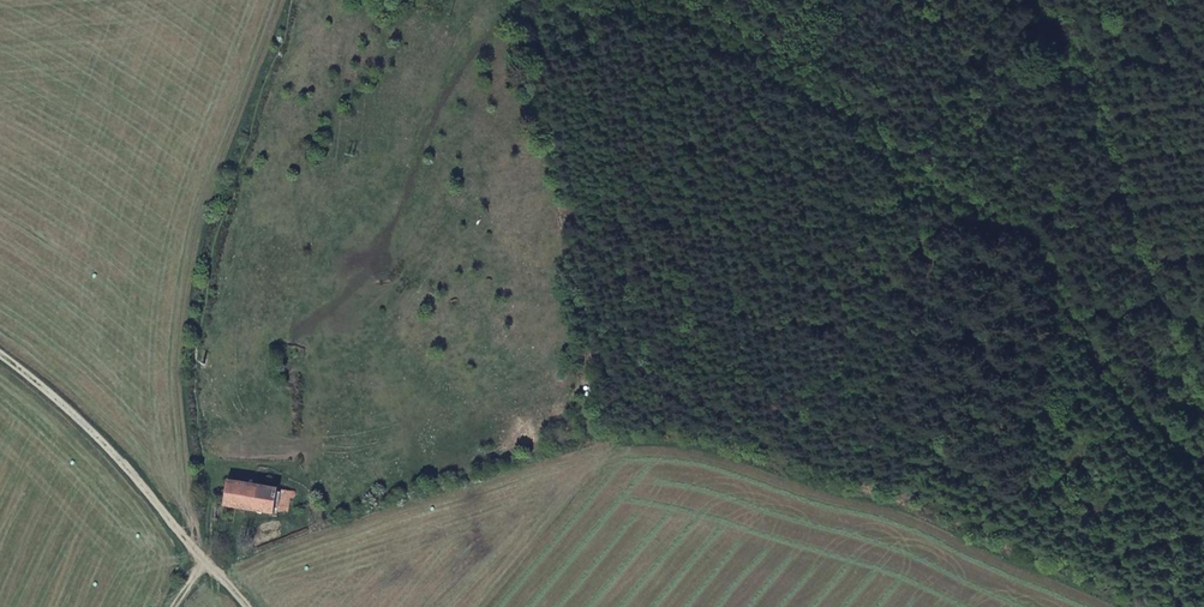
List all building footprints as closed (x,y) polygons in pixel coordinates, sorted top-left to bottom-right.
[(276,491),(226,483),(223,506),(273,514),(273,511),(276,491)] [(287,512),(290,492),(276,491),(273,511),(287,512)]
